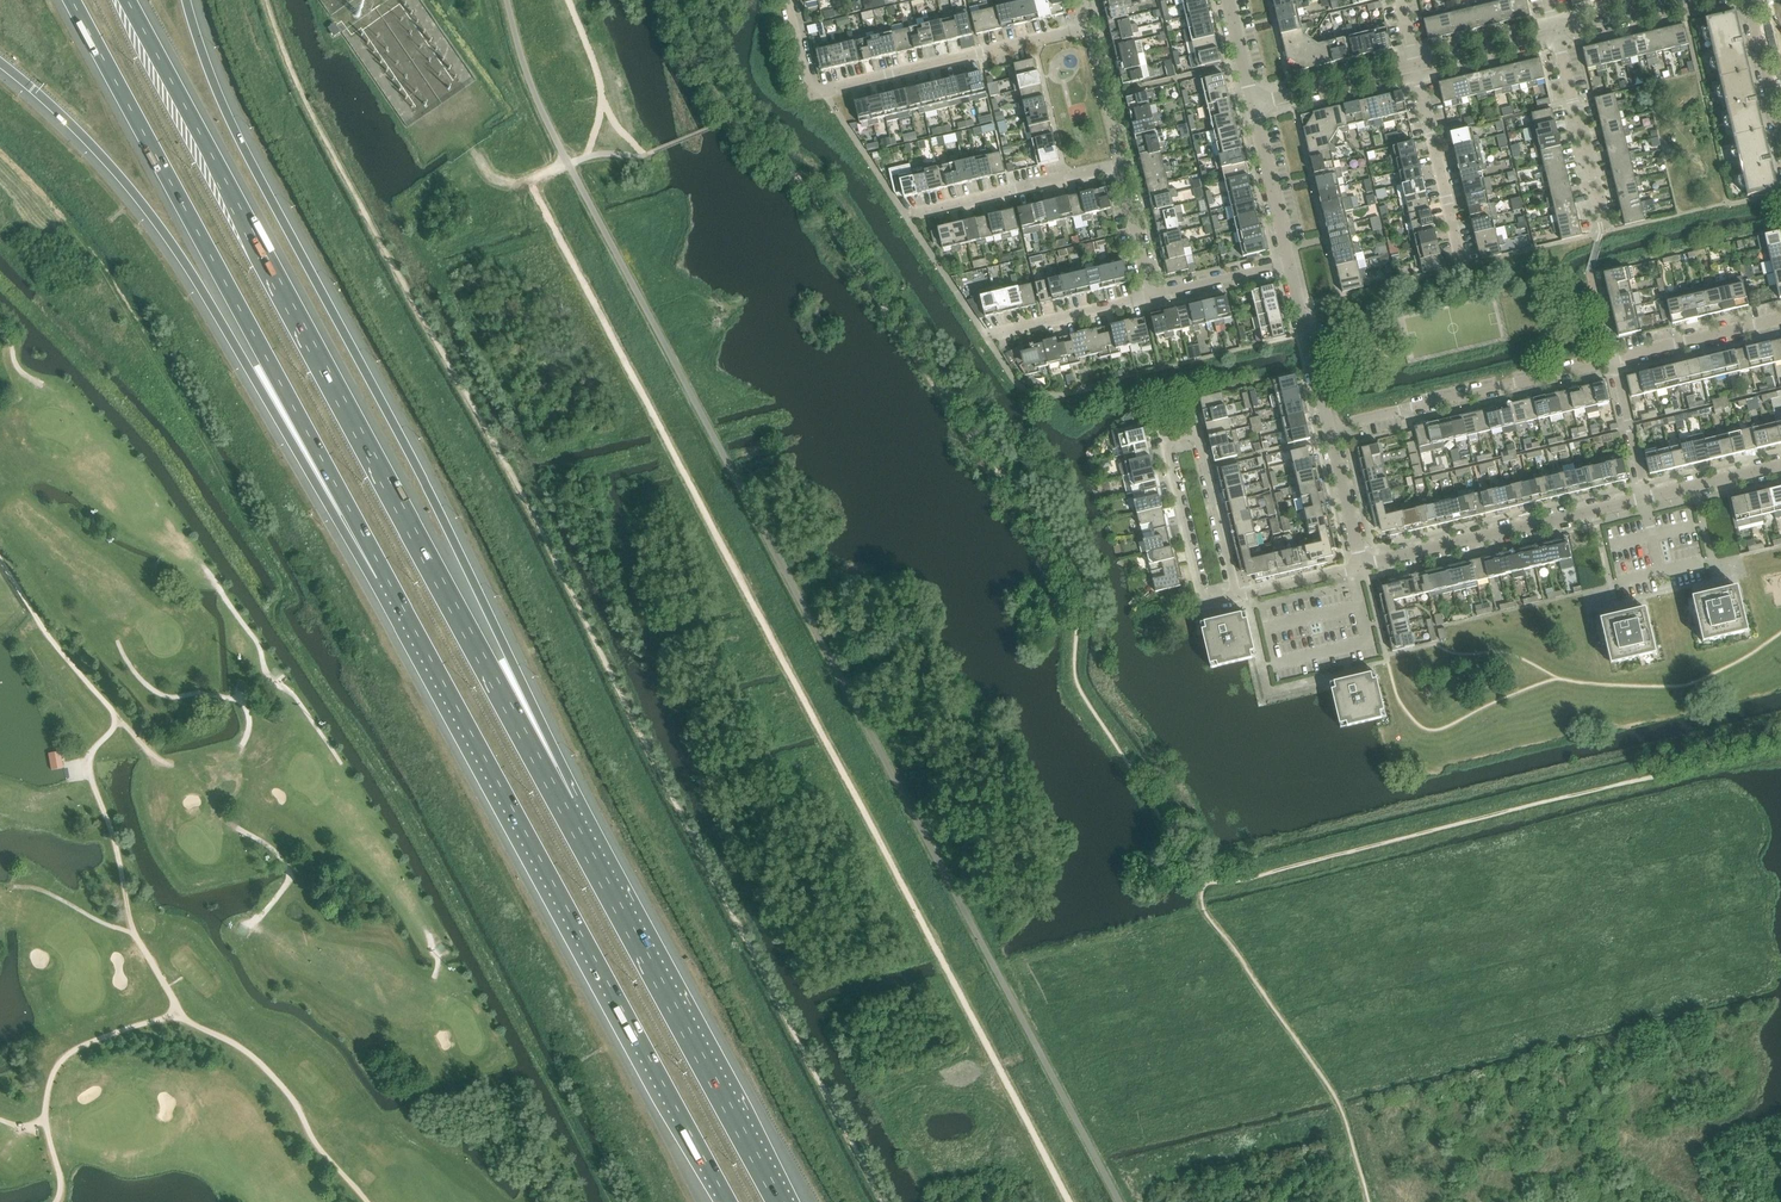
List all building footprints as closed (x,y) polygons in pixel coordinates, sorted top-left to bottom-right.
[(1005,6),(997,8),(1002,29),(1015,26),(1008,0),(1004,0),(1005,6)] [(1015,26),(1027,23),(1022,2),(1014,4),(1013,0),(1008,0),(1015,26)] [(1030,0),(1022,2),(1027,23),(1040,20),(1035,0),(1030,0)] [(1040,20),(1052,17),(1048,0),(1035,0),(1040,20)] [(1052,17),(1065,14),(1062,0),(1048,0),(1052,17)] [(1105,10),(1132,3),(1131,0),(1103,0),(1105,10)] [(1183,4),(1186,17),(1209,11),(1206,0),(1201,0),(1183,4)] [(1275,10),(1301,4),(1300,0),(1295,0),(1273,0),(1275,10)] [(1333,10),(1341,8),(1339,0),(1330,0),(1333,10)] [(1481,1),(1482,6),(1474,8),(1479,28),(1492,25),(1486,0),(1485,0),(1481,1)] [(1499,2),(1492,4),(1491,0),(1486,0),(1492,25),(1504,22),(1499,2)] [(1499,2),(1504,22),(1517,19),(1512,0),(1507,0),(1499,2)] [(1517,19),(1530,16),(1526,0),(1512,0),(1517,19)] [(1381,2),(1368,5),(1369,11),(1382,8),(1381,2)] [(1132,3),(1105,10),(1108,22),(1129,17),(1127,9),(1133,7),(1132,3)] [(987,4),(983,5),(989,32),(1002,29),(997,8),(989,10),(987,4)] [(1301,4),(1275,10),(1278,22),(1299,17),(1297,10),(1302,8),(1301,4)] [(980,12),(971,14),(976,35),(989,32),(983,5),(979,6),(980,12)] [(1465,5),(1461,6),(1467,31),(1479,28),(1474,8),(1467,10),(1465,5)] [(894,6),(887,8),(889,16),(896,15),(894,6)] [(1457,12),(1449,14),(1454,34),(1467,31),(1461,6),(1456,7),(1457,12)] [(834,10),(824,13),(825,20),(835,17),(834,12),(834,10)] [(1209,11),(1186,17),(1189,29),(1212,24),(1209,11)] [(1454,34),(1449,14),(1441,16),(1440,11),(1436,12),(1442,37),(1454,34)] [(958,12),(954,13),(960,39),(973,36),(968,15),(960,17),(958,12)] [(1431,13),(1432,18),(1424,20),(1428,40),(1442,37),(1436,12),(1431,13)] [(1705,20),(1719,79),(1749,71),(1735,12),(1705,20)] [(949,14),(950,19),(942,21),(947,42),(960,39),(954,13),(949,14)] [(848,17),(836,20),(838,27),(850,24),(848,17)] [(1129,17),(1108,22),(1111,35),(1138,28),(1137,24),(1131,25),(1129,17)] [(1299,17),(1278,22),(1281,35),(1307,29),(1306,24),(1301,25),(1299,17)] [(933,18),(929,19),(935,45),(947,42),(942,21),(935,23),(933,18)] [(929,19),(924,20),(925,25),(917,27),(922,48),(935,45),(929,19)] [(1372,26),(1379,52),(1392,49),(1385,23),(1372,26)] [(328,29),(333,37),(340,33),(334,24),(328,29)] [(908,24),(904,25),(910,51),(922,48),(917,27),(910,29),(908,24)] [(1212,24),(1189,29),(1192,42),(1215,37),(1212,24)] [(892,28),(891,28),(892,33),(897,54),(910,51),(904,25),(903,25),(902,25),(893,27),(892,28)] [(1680,47),(1689,45),(1684,25),(1671,28),(1677,53),(1682,52),(1680,47)] [(1372,26),(1368,27),(1360,29),(1361,34),(1366,55),(1379,52),(1372,26)] [(1138,28),(1111,35),(1114,47),(1135,42),(1133,34),(1139,32),(1138,28)] [(1671,28),(1659,31),(1663,51),(1671,49),(1672,54),(1677,53),(1671,28)] [(1281,35),(1290,73),(1311,40),(1304,36),(1308,30),(1307,29),(1281,35)] [(897,54),(892,33),(884,35),(883,30),(878,31),(884,57),(897,54)] [(867,39),(872,60),(884,57),(878,31),(866,34),(867,39)] [(1352,31),(1347,32),(1354,58),(1366,55),(1361,34),(1353,36),(1352,31)] [(1659,31),(1646,34),(1652,59),(1657,58),(1655,53),(1663,51),(1659,31)] [(1343,33),(1344,38),(1336,40),(1341,61),(1354,58),(1347,32),(1343,33)] [(1646,34),(1633,37),(1638,57),(1646,55),(1647,60),(1652,59),(1646,34)] [(858,36),(853,37),(859,63),(872,60),(867,39),(859,41),(858,36)] [(848,38),(850,43),(842,45),(847,66),(859,63),(853,37),(848,38)] [(1215,37),(1192,42),(1195,54),(1218,49),(1215,37)] [(1341,61),(1336,40),(1328,42),(1327,37),(1322,38),(1329,64),(1341,61)] [(1633,37),(1621,40),(1627,65),(1632,64),(1630,59),(1638,57),(1633,37)] [(1311,40),(1290,73),(1329,64),(1322,38),(1321,38),(1318,44),(1311,40)] [(841,40),(828,43),(834,69),(847,66),(842,45),(841,40)] [(1621,40),(1608,43),(1613,63),(1621,61),(1622,66),(1627,65),(1621,40)] [(1135,42),(1114,47),(1117,60),(1144,53),(1141,41),(1135,42)] [(828,43),(823,44),(825,49),(816,51),(821,72),(834,69),(828,43)] [(1605,65),(1613,63),(1608,43),(1596,46),(1602,71),(1607,70),(1605,65)] [(1596,46),(1583,49),(1587,69),(1596,67),(1597,72),(1602,71),(1596,46)] [(1195,54),(1189,56),(1192,69),(1221,62),(1221,61),(1220,61),(1218,49),(1195,54)] [(1144,53),(1117,60),(1120,72),(1147,66),(1144,53)] [(1536,81),(1545,79),(1540,59),(1527,62),(1533,87),(1538,86),(1536,81)] [(1035,60),(1014,65),(1016,73),(1011,74),(1012,79),(1038,73),(1035,60)] [(1172,60),(1164,62),(1166,68),(1173,67),(1172,60)] [(1527,62),(1514,65),(1519,85),(1527,83),(1528,89),(1533,87),(1527,62)] [(1514,65),(1502,68),(1508,93),(1513,92),(1511,87),(1519,85),(1514,65)] [(1147,66),(1120,72),(1123,85),(1150,79),(1147,66)] [(1502,68),(1489,71),(1494,91),(1502,89),(1503,94),(1508,93),(1502,68)] [(1486,93),(1494,91),(1489,71),(1477,74),(1483,99),(1488,98),(1486,93)] [(1749,71),(1719,79),(1733,138),(1763,130),(1749,71)] [(975,101),(974,101),(975,105),(980,104),(979,100),(988,98),(981,72),(968,75),(975,101)] [(1038,73),(1012,79),(1013,84),(1018,82),(1020,90),(1041,85),(1038,73)] [(1477,74),(1464,77),(1469,97),(1477,95),(1478,100),(1483,99),(1477,74)] [(968,75),(956,78),(961,99),(969,97),(970,102),(974,101),(975,101),(968,75)] [(1224,76),(1224,75),(1201,80),(1201,81),(1204,93),(1227,88),(1224,76)] [(1461,99),(1469,97),(1464,77),(1452,80),(1458,105),(1462,104),(1461,99)] [(962,104),(961,99),(956,78),(943,81),(950,107),(962,104)] [(917,82),(918,87),(925,113),(937,110),(931,84),(930,79),(917,82)] [(1452,80),(1439,83),(1443,103),(1452,101),(1453,106),(1458,105),(1452,80)] [(943,81),(931,84),(937,110),(950,107),(943,81)] [(1020,90),(1022,98),(1017,99),(1018,104),(1044,98),(1041,85),(1020,90)] [(918,87),(906,90),(911,111),(919,109),(920,114),(925,113),(918,87)] [(1227,88),(1204,93),(1207,106),(1230,101),(1227,88)] [(998,89),(989,91),(990,97),(1000,95),(998,89)] [(906,90),(893,93),(900,119),(904,118),(903,113),(911,111),(906,90)] [(1148,98),(1154,97),(1153,92),(1126,98),(1129,111),(1150,106),(1148,98)] [(1402,92),(1389,95),(1395,121),(1400,120),(1399,115),(1407,113),(1402,92)] [(893,93),(881,96),(886,117),(887,122),(900,119),(893,93)] [(1615,94),(1595,99),(1598,112),(1623,106),(1622,101),(1617,102),(1615,94)] [(1389,95),(1376,98),(1381,119),(1382,124),(1395,121),(1389,95)] [(878,119),(886,117),(881,96),(868,99),(875,125),(879,124),(878,119)] [(1044,98),(1018,104),(1019,109),(1024,107),(1026,115),(1047,110),(1044,98)] [(1375,126),(1373,121),(1381,119),(1376,98),(1364,101),(1370,127),(1375,126)] [(1551,105),(1550,102),(1549,98),(1536,101),(1538,108),(1551,105)] [(868,99),(855,102),(860,123),(868,121),(869,126),(875,125),(868,99)] [(1207,106),(1203,107),(1206,120),(1210,119),(1233,113),(1230,101),(1207,106)] [(1364,101),(1351,104),(1356,125),(1364,123),(1365,128),(1370,127),(1364,101)] [(1351,104),(1339,107),(1345,133),(1350,132),(1348,126),(1356,125),(1351,104)] [(1150,106),(1129,111),(1132,124),(1159,117),(1158,113),(1152,115),(1150,106)] [(1619,112),(1624,111),(1623,106),(1598,112),(1601,124),(1621,119),(1619,112)] [(1339,107),(1301,116),(1334,136),(1338,130),(1344,133),(1345,133),(1339,107)] [(1552,109),(1532,114),(1534,122),(1528,123),(1529,128),(1555,122),(1552,109)] [(1028,123),(1023,124),(1024,129),(1050,123),(1047,110),(1026,115),(1028,123)] [(1001,112),(994,114),(996,122),(1003,121),(1001,112)] [(1233,113),(1210,119),(1213,131),(1236,126),(1233,113)] [(1330,143),(1334,136),(1301,116),(1310,154),(1336,148),(1335,146),(1330,143)] [(1154,123),(1160,122),(1159,117),(1132,124),(1135,136),(1156,131),(1154,123)] [(1473,117),(1464,119),(1466,126),(1475,124),(1473,117)] [(1621,119),(1601,124),(1604,137),(1629,131),(1628,126),(1623,127),(1621,119)] [(1501,121),(1495,122),(1498,132),(1504,130),(1501,121)] [(966,122),(958,124),(959,130),(968,128),(966,122)] [(1555,122),(1529,128),(1532,141),(1558,134),(1555,122)] [(1050,123),(1024,129),(1025,134),(1030,132),(1032,140),(1053,135),(1050,123)] [(950,126),(941,128),(943,134),(951,132),(950,126)] [(1236,126),(1213,131),(1216,144),(1239,138),(1236,126)] [(941,128),(932,130),(934,136),(943,134),(941,128)] [(1471,128),(1450,133),(1453,146),(1479,140),(1478,135),(1473,136),(1471,128)] [(1156,131),(1135,136),(1138,149),(1165,142),(1162,130),(1156,131)] [(1777,189),(1763,130),(1733,138),(1747,197),(1777,189)] [(1625,137),(1630,136),(1629,131),(1604,137),(1607,150),(1627,145),(1625,137)] [(1398,133),(1385,136),(1388,145),(1400,142),(1398,133)] [(1505,134),(1497,136),(1499,145),(1507,143),(1505,134)] [(1532,141),(1534,148),(1535,153),(1561,147),(1558,134),(1532,141)] [(1032,140),(1034,148),(1029,149),(1030,154),(1056,148),(1053,135),(1032,140)] [(1381,135),(1373,137),(1376,146),(1383,145),(1381,135)] [(943,136),(937,138),(939,147),(945,145),(943,136)] [(890,138),(882,140),(884,148),(892,146),(890,138)] [(1239,138),(1216,144),(1219,156),(1242,151),(1239,138)] [(1479,140),(1453,146),(1456,159),(1483,152),(1480,140),(1479,140)] [(1165,142),(1138,149),(1141,161),(1162,156),(1160,148),(1166,147),(1165,142)] [(1395,155),(1390,156),(1391,161),(1417,155),(1414,142),(1393,147),(1395,155)] [(878,143),(867,145),(868,151),(879,149),(878,143)] [(1627,145),(1607,150),(1610,162),(1635,156),(1634,151),(1629,152),(1627,145)] [(1010,146),(1003,148),(1004,155),(1012,153),(1010,146)] [(1561,147),(1535,153),(1537,158),(1542,157),(1544,165),(1564,160),(1561,147)] [(1056,148),(1030,154),(1031,159),(1036,158),(1038,166),(1059,161),(1056,148)] [(1332,154),(1337,152),(1336,148),(1310,154),(1313,166),(1333,161),(1332,154)] [(986,151),(993,177),(1005,174),(1001,153),(992,155),(991,149),(986,151)] [(986,151),(986,150),(974,153),(980,180),(993,177),(986,151)] [(1219,156),(1215,157),(1218,170),(1222,169),(1245,163),(1242,151),(1219,156)] [(1483,152),(1456,159),(1459,171),(1486,165),(1483,152)] [(961,156),(961,157),(967,183),(980,180),(974,153),(961,156)] [(1417,155),(1391,161),(1392,166),(1397,165),(1399,172),(1420,167),(1417,155)] [(1162,156),(1141,161),(1144,174),(1171,167),(1170,163),(1164,165),(1162,156)] [(1635,156),(1610,162),(1613,175),(1633,170),(1631,162),(1636,161),(1635,156)] [(958,163),(950,165),(955,186),(967,183),(961,157),(956,158),(958,163)] [(1545,172),(1540,173),(1541,178),(1567,172),(1564,160),(1544,165),(1545,172)] [(941,161),(936,163),(942,189),(955,186),(950,165),(942,167),(941,161)] [(1333,161),(1313,166),(1316,179),(1342,173),(1340,168),(1335,169),(1333,161)] [(931,164),(933,169),(925,171),(930,192),(942,189),(936,163),(931,164)] [(1245,163),(1222,169),(1225,181),(1248,176),(1245,163)] [(1482,171),(1487,170),(1486,165),(1459,171),(1462,184),(1483,179),(1482,171)] [(930,192),(925,171),(917,172),(916,167),(911,169),(917,195),(930,192)] [(1166,173),(1172,172),(1171,167),(1144,174),(1147,187),(1168,182),(1166,173)] [(1401,180),(1396,181),(1397,186),(1423,180),(1420,167),(1399,172),(1401,180)] [(906,170),(908,175),(899,177),(904,198),(917,195),(911,169),(906,170)] [(1633,170),(1613,175),(1616,187),(1641,181),(1640,176),(1635,178),(1633,170)] [(1567,172),(1541,178),(1543,183),(1548,182),(1550,190),(1570,185),(1567,172)] [(1338,179),(1343,178),(1342,173),(1316,179),(1319,191),(1339,186),(1338,179)] [(1248,176),(1225,181),(1228,194),(1251,188),(1248,176)] [(1483,179),(1462,184),(1465,196),(1491,190),(1488,178),(1483,179)] [(1200,180),(1193,182),(1195,189),(1202,187),(1200,180)] [(1423,180),(1397,186),(1400,199),(1405,198),(1426,193),(1423,180)] [(1637,187),(1642,186),(1641,181),(1616,187),(1619,200),(1639,195),(1637,187)] [(1168,182),(1147,187),(1150,199),(1177,193),(1176,188),(1170,190),(1168,182)] [(1367,193),(1373,192),(1371,184),(1365,186),(1367,193)] [(1550,190),(1551,197),(1546,199),(1547,204),(1573,197),(1570,185),(1550,190)] [(1339,186),(1319,191),(1322,204),(1347,198),(1346,193),(1341,194),(1339,186)] [(1113,215),(1107,188),(1093,191),(1098,212),(1107,210),(1108,216),(1113,215)] [(1201,188),(1194,190),(1196,198),(1203,196),(1201,188)] [(1251,188),(1228,194),(1231,206),(1254,201),(1251,188)] [(1385,189),(1375,191),(1377,199),(1387,196),(1385,189)] [(1491,190),(1465,196),(1468,209),(1489,204),(1487,196),(1493,195),(1491,190)] [(1093,191),(1081,194),(1087,221),(1092,220),(1090,214),(1098,212),(1093,191)] [(1174,207),(1172,199),(1178,197),(1177,193),(1150,199),(1153,212),(1174,207)] [(1407,205),(1402,207),(1403,211),(1429,205),(1426,193),(1405,198),(1407,205)] [(1081,194),(1068,197),(1073,218),(1082,216),(1083,222),(1087,221),(1081,194)] [(1374,195),(1367,196),(1370,206),(1376,204),(1374,195)] [(1639,195),(1619,200),(1622,212),(1647,206),(1646,201),(1641,203),(1639,195)] [(1067,226),(1065,220),(1073,218),(1068,197),(1056,200),(1062,227),(1067,226)] [(1520,197),(1511,199),(1513,211),(1523,209),(1520,197)] [(1573,197),(1547,204),(1549,208),(1554,207),(1556,215),(1576,210),(1573,197)] [(1347,198),(1322,204),(1324,217),(1345,212),(1344,204),(1349,203),(1347,198)] [(1056,200),(1043,203),(1048,224),(1057,222),(1058,228),(1062,227),(1056,200)] [(1254,201),(1231,206),(1234,219),(1257,214),(1254,201)] [(1041,232),(1040,226),(1048,224),(1043,203),(1031,206),(1037,233),(1041,232)] [(1489,204),(1468,209),(1471,221),(1497,215),(1494,203),(1489,204)] [(1429,205),(1403,211),(1404,216),(1409,215),(1411,223),(1432,218),(1429,205)] [(1031,206),(1018,209),(1024,236),(1037,233),(1031,206)] [(1647,206),(1622,212),(1625,225),(1645,221),(1643,212),(1648,211),(1647,206)] [(1174,207),(1153,212),(1156,224),(1183,218),(1182,213),(1176,215),(1174,207)] [(1387,207),(1380,208),(1381,216),(1389,215),(1387,207)] [(1012,238),(1011,233),(1019,231),(1014,210),(1001,213),(1007,239),(1012,238)] [(1556,215),(1557,223),(1552,224),(1553,229),(1579,223),(1576,210),(1556,215)] [(1345,212),(1324,217),(1327,229),(1353,223),(1352,218),(1347,219),(1345,212)] [(1001,213),(989,216),(994,237),(1001,235),(1003,240),(1007,239),(1001,213)] [(1257,214),(1234,219),(1237,231),(1260,226),(1257,214)] [(1497,215),(1471,221),(1474,234),(1495,229),(1493,221),(1499,220),(1497,215)] [(986,239),(994,237),(989,216),(976,219),(982,245),(987,244),(986,239)] [(1209,217),(1202,219),(1203,226),(1204,226),(1211,224),(1209,217)] [(1379,217),(1370,219),(1372,225),(1380,223),(1379,217)] [(1180,232),(1178,224),(1184,222),(1183,218),(1156,224),(1159,237),(1180,232)] [(1411,223),(1413,230),(1408,232),(1409,236),(1435,230),(1432,218),(1411,223)] [(976,219),(964,222),(969,243),(976,241),(978,246),(982,245),(976,219)] [(961,245),(969,243),(964,222),(951,225),(957,251),(962,250),(961,245)] [(1353,223),(1327,229),(1330,242),(1351,237),(1357,236),(1353,223)] [(1579,223),(1553,229),(1554,233),(1560,232),(1562,240),(1582,236),(1579,223)] [(1211,224),(1204,226),(1206,235),(1213,233),(1211,224)] [(951,225),(938,228),(938,230),(931,232),(934,244),(941,242),(943,249),(951,247),(953,252),(957,251),(951,225)] [(1260,226),(1237,231),(1240,244),(1263,239),(1260,226)] [(1495,229),(1474,234),(1477,247),(1503,240),(1502,236),(1497,237),(1495,229)] [(1435,230),(1409,236),(1410,241),(1415,240),(1417,248),(1438,243),(1435,230)] [(1765,235),(1757,237),(1760,250),(1768,248),(1780,245),(1780,231),(1765,235)] [(1180,232),(1159,237),(1162,249),(1189,243),(1188,239),(1182,240),(1180,232)] [(1351,237),(1330,242),(1333,254),(1359,248),(1358,243),(1353,244),(1351,237)] [(1263,239),(1240,244),(1243,257),(1266,252),(1263,239)] [(1393,240),(1387,241),(1390,254),(1398,252),(1399,252),(1398,249),(1394,248),(1393,240)] [(1499,246),(1505,245),(1503,240),(1477,247),(1480,260),(1501,255),(1499,246)] [(1385,242),(1376,244),(1378,252),(1387,250),(1385,242)] [(1092,243),(1084,245),(1086,254),(1094,252),(1092,243)] [(1186,257),(1184,249),(1190,247),(1189,243),(1162,249),(1165,262),(1186,257)] [(1419,255),(1414,257),(1415,261),(1441,255),(1438,243),(1417,248),(1419,255)] [(1768,248),(1771,261),(1780,258),(1780,245),(1768,248)] [(1359,248),(1333,254),(1336,267),(1357,262),(1355,254),(1361,253),(1359,248)] [(1387,255),(1379,257),(1381,263),(1389,261),(1387,255)] [(1441,255),(1415,261),(1416,266),(1421,265),(1423,273),(1444,268),(1441,255)] [(1123,256),(1118,257),(1119,263),(1111,265),(1116,286),(1129,283),(1123,256)] [(1186,257),(1165,262),(1168,275),(1187,270),(1188,274),(1196,272),(1194,264),(1188,265),(1186,257)] [(1771,261),(1774,273),(1780,271),(1780,258),(1771,261)] [(1101,261),(1097,262),(1103,289),(1116,286),(1111,265),(1103,267),(1101,261)] [(1085,265),(1086,271),(1091,292),(1103,289),(1097,262),(1093,263),(1085,265)] [(1357,262),(1336,267),(1339,279),(1365,273),(1364,268),(1359,270),(1357,262)] [(1760,265),(1747,266),(1748,276),(1761,275),(1760,265)] [(1076,267),(1072,268),(1078,295),(1091,292),(1086,271),(1078,273),(1076,267)] [(1631,267),(1603,273),(1607,286),(1629,281),(1634,280),(1631,267)] [(1072,268),(1068,269),(1069,275),(1061,277),(1066,298),(1078,295),(1072,268)] [(1051,273),(1047,274),(1053,301),(1066,298),(1061,277),(1053,279),(1051,273)] [(1362,279),(1367,278),(1365,273),(1339,279),(1343,292),(1363,288),(1362,279)] [(1043,275),(1044,281),(1035,283),(1040,304),(1053,301),(1047,274),(1043,275)] [(1741,277),(1728,280),(1735,309),(1748,306),(1743,283),(1742,281),(1741,277)] [(1728,280),(1716,283),(1723,312),(1735,309),(1728,280)] [(1022,281),(1018,282),(1024,308),(1037,305),(1032,284),(1024,286),(1022,281)] [(1629,281),(1607,286),(1610,299),(1632,293),(1629,281)] [(1018,282),(1005,285),(1011,311),(1024,308),(1018,282)] [(1716,283),(1703,286),(1710,315),(1723,312),(1716,283)] [(1005,285),(993,288),(999,314),(1011,311),(1005,285)] [(1274,286),(1251,291),(1254,305),(1277,299),(1274,286)] [(1703,286),(1691,289),(1698,318),(1710,315),(1703,286)] [(993,288),(979,291),(982,302),(984,312),(986,317),(999,314),(993,288)] [(1691,289),(1678,291),(1685,321),(1698,318),(1691,289)] [(1678,291),(1665,295),(1672,324),(1685,321),(1678,291)] [(1632,293),(1610,299),(1613,311),(1635,306),(1632,293)] [(1225,325),(1224,320),(1232,318),(1227,297),(1214,300),(1220,326),(1225,325)] [(1277,299),(1254,305),(1257,317),(1280,311),(1277,299)] [(1214,300),(1202,303),(1207,324),(1214,322),(1215,327),(1220,326),(1214,300)] [(984,312),(982,302),(970,305),(976,314),(984,312)] [(1202,303),(1189,306),(1195,332),(1200,331),(1199,326),(1207,324),(1202,303)] [(1189,306),(1177,309),(1182,330),(1189,328),(1190,333),(1195,332),(1189,306)] [(1635,306),(1613,311),(1616,324),(1638,319),(1635,306)] [(1175,337),(1174,332),(1182,330),(1177,309),(1164,312),(1170,338),(1175,337)] [(1280,311),(1257,317),(1260,330),(1283,324),(1280,311)] [(1164,312),(1151,315),(1156,336),(1164,334),(1165,339),(1170,338),(1164,312)] [(1145,318),(1124,323),(1130,346),(1140,344),(1141,348),(1151,346),(1145,318)] [(1638,319),(1616,324),(1619,337),(1641,331),(1638,319)] [(1121,353),(1120,349),(1130,346),(1124,323),(1104,327),(1111,355),(1121,353)] [(1260,330),(1263,342),(1287,337),(1286,336),(1283,324),(1260,330)] [(1104,327),(1084,332),(1089,356),(1099,354),(1100,358),(1111,355),(1104,327)] [(1084,332),(1064,337),(1070,365),(1081,363),(1080,358),(1089,356),(1084,332)] [(1064,337),(1043,342),(1049,366),(1059,363),(1060,368),(1070,365),(1064,337)] [(1769,343),(1774,363),(1780,362),(1780,340),(1769,343)] [(1043,342),(1024,346),(1039,368),(1049,366),(1043,342)] [(1023,343),(1010,352),(1026,376),(1040,372),(1039,368),(1024,346),(1023,343)] [(1769,343),(1757,346),(1762,366),(1774,363),(1769,343)] [(1757,346),(1746,348),(1751,369),(1762,366),(1757,346)] [(1199,348),(1188,350),(1191,360),(1201,357),(1199,348)] [(1746,348),(1734,351),(1739,372),(1751,369),(1746,348)] [(1734,351),(1722,354),(1727,375),(1739,372),(1734,351)] [(1722,354),(1710,357),(1715,377),(1727,375),(1722,354)] [(1710,357),(1698,360),(1703,380),(1715,377),(1710,357)] [(1698,360),(1686,362),(1691,383),(1703,380),(1698,360)] [(1686,362),(1674,365),(1679,386),(1691,383),(1686,362)] [(1674,365),(1663,368),(1667,389),(1679,386),(1674,365)] [(1663,368),(1651,371),(1656,392),(1667,389),(1663,368)] [(1651,371),(1639,374),(1644,394),(1656,392),(1651,371)] [(1639,374),(1627,377),(1631,397),(1644,394),(1639,374)] [(1295,376),(1273,381),(1276,394),(1298,389),(1295,376)] [(1592,385),(1597,405),(1610,402),(1605,382),(1592,385)] [(1592,385),(1581,387),(1586,408),(1587,414),(1599,411),(1597,405),(1592,385)] [(1581,387),(1569,390),(1574,411),(1586,408),(1581,387)] [(1298,389),(1276,394),(1270,396),(1273,408),(1279,407),(1301,401),(1298,389)] [(1569,390),(1557,393),(1562,414),(1574,411),(1569,390)] [(1222,393),(1200,398),(1203,411),(1225,406),(1222,393)] [(1545,396),(1550,417),(1551,422),(1563,419),(1562,414),(1557,393),(1545,396)] [(1545,396),(1533,399),(1538,419),(1550,417),(1545,396)] [(1533,399),(1521,402),(1526,422),(1538,419),(1533,399)] [(1301,401),(1279,407),(1282,419),(1304,414),(1301,401)] [(1521,402),(1509,404),(1516,431),(1528,428),(1526,422),(1521,402)] [(1509,404),(1497,407),(1502,428),(1503,428),(1504,434),(1516,431),(1509,404)] [(1225,406),(1203,411),(1206,424),(1228,419),(1225,406)] [(1497,407),(1486,410),(1491,431),(1502,428),(1497,407)] [(1486,410),(1474,413),(1479,434),(1491,431),(1486,410)] [(1474,413),(1462,416),(1467,436),(1479,434),(1474,413)] [(1304,414),(1282,419),(1285,432),(1307,426),(1304,414)] [(1462,416),(1450,419),(1455,439),(1467,436),(1462,416)] [(1228,419),(1206,424),(1209,436),(1231,431),(1228,419)] [(1450,419),(1438,421),(1443,442),(1455,439),(1450,419)] [(1438,421),(1426,424),(1431,445),(1443,442),(1438,421)] [(1776,423),(1764,426),(1769,446),(1780,443),(1776,423)] [(1142,424),(1136,425),(1117,430),(1116,430),(1114,431),(1113,433),(1113,435),(1113,437),(1116,448),(1121,447),(1123,455),(1152,449),(1150,441),(1146,442),(1142,424)] [(1426,424),(1414,427),(1419,448),(1431,445),(1426,424)] [(1307,426),(1285,432),(1288,445),(1310,439),(1307,426)] [(1764,426),(1752,428),(1757,449),(1769,446),(1764,426)] [(1752,428),(1740,431),(1745,452),(1757,449),(1752,428)] [(1231,431),(1209,436),(1212,449),(1234,444),(1239,443),(1236,430),(1231,431)] [(1740,431),(1728,434),(1733,455),(1745,452),(1740,431)] [(1703,434),(1691,437),(1698,463),(1709,460),(1705,440),(1703,434)] [(1728,434),(1716,437),(1721,458),(1733,455),(1728,434)] [(1691,437),(1680,440),(1681,445),(1686,466),(1698,463),(1691,437)] [(1705,440),(1709,460),(1721,458),(1716,437),(1705,440)] [(1379,442),(1356,448),(1359,460),(1382,455),(1379,442)] [(1239,443),(1234,444),(1212,449),(1215,462),(1242,455),(1239,443)] [(1312,445),(1289,450),(1292,463),(1315,457),(1312,445)] [(1656,445),(1641,449),(1644,460),(1646,459),(1650,475),(1662,472),(1657,451),(1658,451),(1656,445)] [(1681,445),(1669,448),(1674,469),(1686,466),(1681,445)] [(1674,469),(1669,448),(1658,451),(1657,451),(1662,472),(1674,469)] [(1122,476),(1123,476),(1128,475),(1153,469),(1150,457),(1154,456),(1152,449),(1123,455),(1125,463),(1120,465),(1122,476)] [(1382,455),(1359,460),(1362,472),(1385,466),(1382,455)] [(1315,457),(1292,463),(1295,474),(1318,469),(1315,457)] [(1623,459),(1611,462),(1616,483),(1628,480),(1623,459)] [(1239,462),(1216,468),(1219,480),(1242,475),(1239,462)] [(1611,462),(1599,465),(1604,485),(1616,483),(1611,462)] [(1599,465),(1587,468),(1592,488),(1604,485),(1599,465)] [(1385,466),(1362,472),(1365,484),(1387,478),(1385,466)] [(1587,468),(1575,470),(1580,491),(1592,488),(1587,468)] [(1153,469),(1128,475),(1123,476),(1122,476),(1127,496),(1133,494),(1161,488),(1159,480),(1156,480),(1153,469)] [(1318,469),(1295,474),(1298,486),(1320,481),(1318,469)] [(1575,470),(1564,473),(1568,494),(1580,491),(1575,470)] [(1564,473),(1552,476),(1557,497),(1568,494),(1564,473)] [(1242,475),(1219,480),(1222,492),(1245,486),(1242,475)] [(1552,476),(1540,479),(1545,500),(1557,497),(1552,476)] [(1527,477),(1515,480),(1521,505),(1533,502),(1528,482),(1527,477)] [(1387,478),(1365,484),(1368,495),(1390,490),(1387,478)] [(1545,500),(1540,479),(1528,482),(1533,502),(1545,500)] [(1515,480),(1503,483),(1504,487),(1509,508),(1521,505),(1515,480)] [(1320,481),(1298,486),(1301,498),(1323,493),(1320,481)] [(1245,486),(1222,492),(1225,504),(1247,498),(1245,486)] [(1504,487),(1492,490),(1497,511),(1509,508),(1504,487)] [(1769,490),(1774,513),(1780,511),(1780,487),(1769,490)] [(1133,494),(1137,512),(1132,513),(1133,515),(1162,508),(1159,496),(1163,495),(1161,488),(1133,494)] [(1756,489),(1743,492),(1751,525),(1764,522),(1762,515),(1757,493),(1756,489)] [(1390,490),(1368,495),(1371,507),(1383,504),(1384,505),(1393,502),(1390,490)] [(1492,490),(1480,493),(1485,514),(1497,511),(1492,490)] [(1769,490),(1757,493),(1762,515),(1774,513),(1769,490)] [(1751,525),(1743,492),(1727,496),(1735,528),(1751,525)] [(1323,493),(1301,498),(1303,510),(1326,505),(1323,493)] [(1480,493),(1469,496),(1473,517),(1485,514),(1480,493)] [(1456,494),(1444,497),(1445,501),(1450,522),(1462,519),(1457,499),(1456,494)] [(1473,517),(1469,496),(1457,499),(1462,519),(1473,517)] [(1247,498),(1225,504),(1228,516),(1250,510),(1247,498)] [(1445,501),(1433,504),(1438,525),(1450,522),(1445,501)] [(1402,534),(1397,513),(1386,515),(1384,505),(1383,504),(1371,507),(1375,528),(1380,527),(1382,533),(1389,532),(1390,536),(1402,534)] [(1433,504),(1421,507),(1426,528),(1438,525),(1433,504)] [(1326,505),(1303,510),(1306,522),(1329,516),(1326,505)] [(1421,507),(1409,510),(1414,531),(1426,528),(1421,507)] [(1162,508),(1133,515),(1133,517),(1138,516),(1142,533),(1170,527),(1168,519),(1165,519),(1162,508)] [(1250,510),(1228,516),(1230,527),(1253,522),(1250,510)] [(1409,510),(1397,513),(1402,534),(1414,531),(1409,510)] [(1319,531),(1332,528),(1329,516),(1306,522),(1309,534),(1319,532),(1319,531)] [(1253,522),(1230,527),(1233,539),(1256,534),(1253,522)] [(1170,527),(1142,533),(1147,553),(1171,547),(1169,535),(1172,534),(1170,527)] [(1321,543),(1310,545),(1315,566),(1328,563),(1326,558),(1333,557),(1332,550),(1337,549),(1332,528),(1319,531),(1319,532),(1321,543)] [(1256,534),(1233,539),(1236,551),(1249,548),(1259,546),(1256,534)] [(1559,562),(1560,566),(1573,563),(1567,538),(1554,541),(1559,562)] [(1554,541),(1543,544),(1548,565),(1559,562),(1554,541)] [(1543,544),(1531,547),(1536,567),(1548,565),(1543,544)] [(1310,545),(1298,548),(1303,569),(1315,566),(1310,545)] [(1147,553),(1142,554),(1142,556),(1147,554),(1151,572),(1179,566),(1178,558),(1174,558),(1171,547),(1147,553)] [(1531,547),(1519,549),(1524,570),(1536,567),(1531,547)] [(1268,577),(1263,557),(1252,559),(1249,548),(1236,551),(1241,572),(1246,571),(1247,577),(1254,576),(1255,580),(1268,577)] [(1298,548),(1287,551),(1291,572),(1303,569),(1298,548)] [(1519,549),(1507,552),(1512,573),(1513,579),(1525,576),(1524,570),(1519,549)] [(1287,551),(1275,554),(1280,574),(1291,572),(1287,551)] [(1507,552),(1495,555),(1500,576),(1512,573),(1507,552)] [(1275,554),(1263,557),(1268,577),(1280,574),(1275,554)] [(1495,555),(1483,558),(1488,579),(1500,576),(1495,555)] [(1483,558),(1472,561),(1477,581),(1488,579),(1483,558)] [(1472,561),(1460,564),(1466,589),(1478,586),(1477,581),(1472,561)] [(1460,564),(1448,566),(1454,592),(1466,589),(1460,564)] [(1179,566),(1151,572),(1156,592),(1181,586),(1178,574),(1181,573),(1179,566)] [(1448,566),(1436,569),(1442,595),(1454,592),(1448,566)] [(1436,569),(1424,572),(1429,593),(1428,593),(1430,597),(1442,595),(1436,569)] [(1428,593),(1429,593),(1424,572),(1412,575),(1417,596),(1428,593)] [(1412,575),(1400,578),(1405,598),(1417,596),(1412,575)] [(1382,587),(1384,593),(1379,595),(1384,615),(1397,612),(1394,601),(1405,598),(1400,578),(1388,581),(1389,585),(1382,587)] [(1737,586),(1692,597),(1703,642),(1748,631),(1737,586)] [(1645,608),(1600,618),(1611,664),(1656,653),(1645,608)] [(1397,612),(1384,615),(1387,627),(1409,622),(1406,610),(1397,612)] [(1211,668),(1256,657),(1246,612),(1200,623),(1211,668)] [(1409,622),(1387,627),(1389,639),(1412,634),(1409,622)] [(1412,634),(1389,639),(1392,651),(1415,646),(1412,634)] [(1375,672),(1330,683),(1332,691),(1341,728),(1386,717),(1375,672)]
